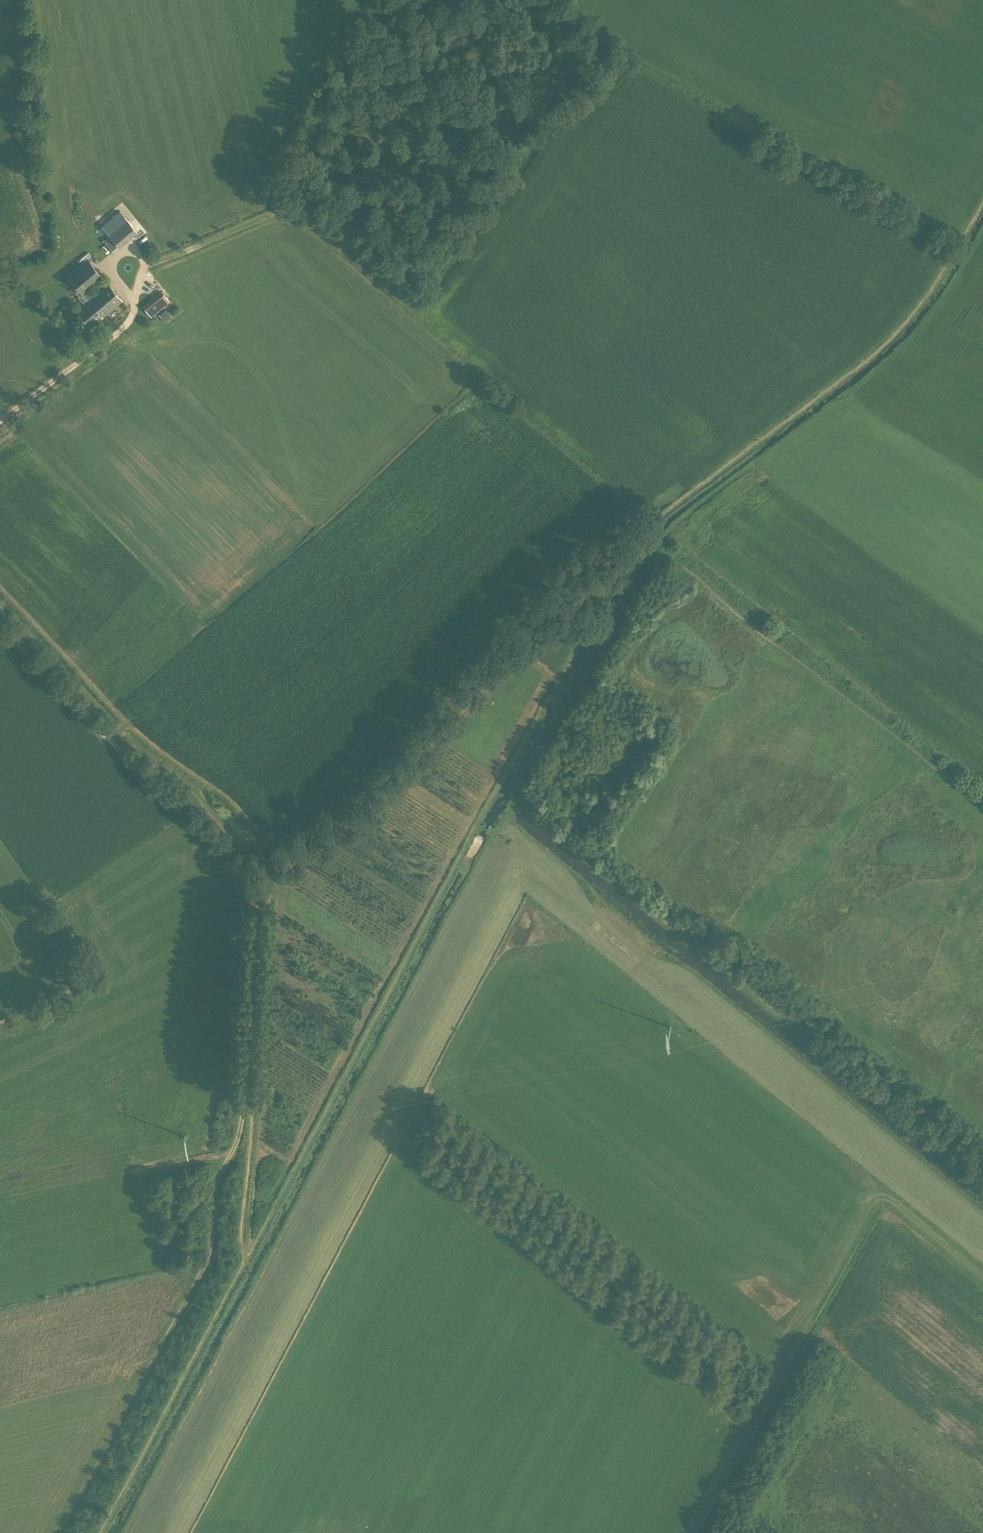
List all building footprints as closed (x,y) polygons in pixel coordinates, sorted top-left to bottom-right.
[(118,247),(110,237),(104,242),(112,251),(118,247)] [(82,293),(85,290),(102,276),(87,257),(66,275),(82,293)] [(89,325),(91,323),(93,326),(96,326),(101,321),(102,318),(100,316),(100,315),(102,317),(122,300),(107,282),(90,296),(85,290),(82,293),(87,299),(89,301),(77,311),(89,325)] [(152,315),(159,310),(151,299),(144,304),(152,315)] [(161,315),(165,320),(171,315),(167,309),(161,315)]
